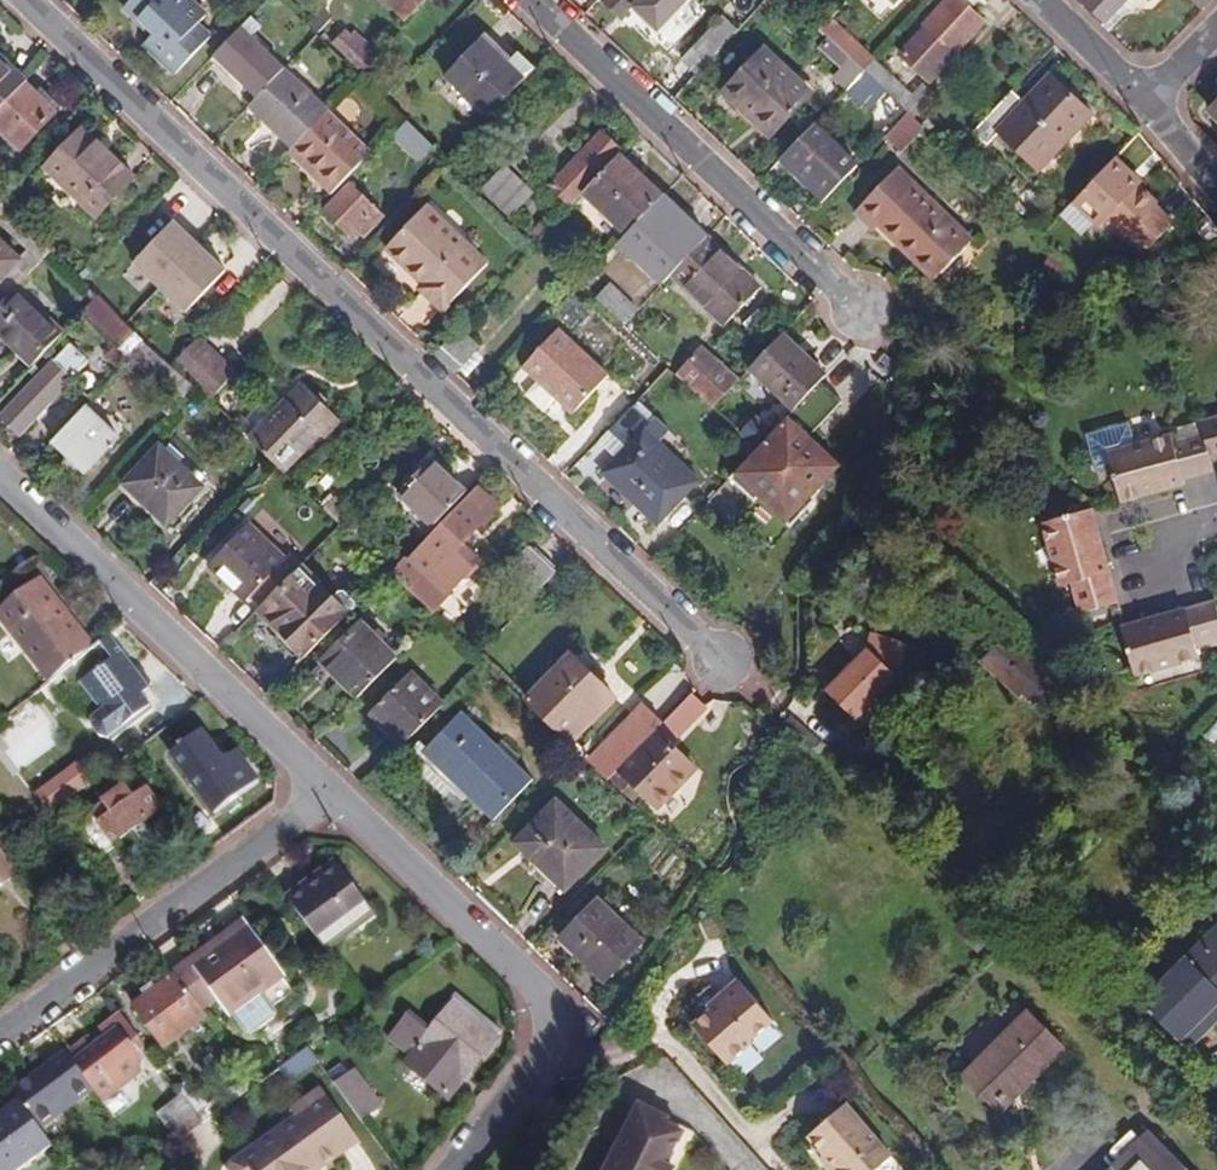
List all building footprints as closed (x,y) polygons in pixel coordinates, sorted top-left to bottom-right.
[(212,37),(199,25),(207,16),(190,0),(131,0),(122,9),(152,37),(145,45),(176,75),(212,37)] [(407,17),(423,0),(388,0),(407,17)] [(623,19),(641,0),(603,0),(623,19)] [(969,0),(945,0),(921,27),(923,29),(899,55),(929,83),(984,22),(965,4),(969,0)] [(1082,2),(1103,23),(1125,0),(1085,0),(1082,2)] [(1103,23),(1109,28),(1130,6),(1141,6),(1147,0),(1125,0),(1103,23)] [(1203,8),(1211,0),(1194,0),(1203,8)] [(311,24),(320,32),(333,19),(324,11),(311,24)] [(252,16),(242,28),(252,38),(263,26),(252,16)] [(680,60),(695,73),(736,30),(722,17),(680,60)] [(820,30),(849,59),(859,49),(829,20),(820,30)] [(242,28),(213,57),(232,75),(247,89),(275,59),(252,38),(242,28)] [(348,32),(335,45),(364,73),(377,59),(348,32)] [(488,118),(535,68),(518,53),(508,63),(481,38),(444,77),(488,118)] [(774,133),(812,94),(764,47),(721,93),(739,110),(743,104),(772,131),(774,133)] [(859,49),(849,59),(864,72),(873,62),(859,49)] [(26,78),(0,54),(0,105),(26,78)] [(232,75),(213,57),(209,62),(227,80),(232,75)] [(864,72),(849,59),(831,77),(846,91),(864,72)] [(875,60),(873,62),(864,72),(900,107),(912,95),(875,60)] [(249,108),(293,149),(328,113),(328,112),(284,70),(249,108)] [(864,72),(846,91),(889,133),(907,114),(900,107),(864,72)] [(1012,90),(972,132),(985,145),(998,132),(1038,170),(1090,115),(1050,77),(1025,103),(1012,90)] [(26,78),(0,105),(0,132),(20,151),(59,110),(58,109),(39,90),(26,78)] [(912,95),(900,107),(907,114),(913,120),(936,96),(923,83),(912,95)] [(39,90),(58,109),(64,104),(44,85),(39,90)] [(849,105),(842,99),(830,110),(837,117),(849,105)] [(317,180),(333,195),(372,154),(328,113),(293,149),(321,176),(317,180)] [(913,120),(907,114),(889,133),(885,138),(901,154),(924,130),(913,120)] [(393,137),(419,162),(435,145),(408,120),(393,137)] [(858,166),(815,124),(780,160),(824,202),(858,166)] [(45,167),(96,218),(135,177),(84,127),(45,167)] [(570,204),(621,150),(603,133),(552,187),(570,204)] [(317,180),(321,176),(293,149),(289,153),(317,180)] [(627,235),(658,202),(660,200),(631,173),(636,168),(621,153),(583,194),(627,235)] [(1116,158),(1073,204),(1100,228),(1108,220),(1127,238),(1130,235),(1147,252),(1174,223),(1157,207),(1159,204),(1140,186),(1143,183),(1116,158)] [(933,280),(973,240),(897,167),(854,212),(873,231),(878,227),(933,280)] [(484,191),(510,217),(533,192),(506,168),(484,191)] [(660,200),(665,195),(636,168),(631,173),(660,200)] [(364,238),(385,217),(350,183),(324,211),(351,237),(357,231),(364,238)] [(665,195),(660,200),(658,202),(703,243),(709,236),(665,195)] [(703,243),(658,202),(627,235),(619,244),(663,285),(672,275),(703,243)] [(8,295),(15,288),(50,250),(1,205),(0,206),(0,225),(30,253),(22,261),(0,240),(0,288),(8,295)] [(424,284),(448,307),(489,263),(427,205),(386,249),(424,284)] [(179,216),(138,259),(176,295),(196,313),(236,270),(179,216)] [(709,236),(703,243),(672,275),(725,325),(762,286),(709,236)] [(138,259),(105,290),(144,328),(176,295),(138,259)] [(419,290),(443,313),(448,307),(424,284),(419,290)] [(596,298),(625,325),(639,311),(609,284),(596,298)] [(33,365),(63,333),(15,288),(8,295),(0,304),(0,334),(33,365)] [(132,357),(147,341),(98,296),(83,311),(117,343),(106,355),(121,369),(132,357)] [(557,400),(573,415),(609,376),(559,328),(522,368),(538,382),(557,400)] [(750,369),(794,410),(820,383),(827,376),(782,334),(750,369)] [(199,338),(173,366),(196,386),(211,401),(237,372),(199,338)] [(147,341),(132,357),(167,390),(156,401),(170,414),(196,386),(173,366),(147,341)] [(71,344),(53,362),(1,415),(20,434),(90,362),(71,344)] [(676,374),(713,408),(740,380),(703,345),(676,374)] [(285,402),(248,438),(284,473),(321,435),(326,440),(343,423),(303,382),(285,402)] [(557,400),(538,382),(526,396),(545,413),(557,400)] [(757,450),(730,478),(754,501),(758,497),(790,526),(815,500),(811,496),(838,466),(816,446),(808,438),(816,430),(841,402),(820,383),(794,410),(774,431),(757,450)] [(237,427),(248,438),(285,402),(273,390),(237,427)] [(657,527),(701,481),(644,428),(650,422),(633,405),(605,435),(622,451),(613,461),(601,474),(657,527)] [(85,407),(53,441),(69,457),(86,472),(118,438),(85,407)] [(739,433),(757,450),(774,431),(757,415),(739,433)] [(1209,458),(1216,456),(1216,418),(1200,423),(1203,435),(1209,458)] [(1106,453),(1134,446),(1128,425),(1087,436),(1096,467),(1109,464),(1106,453)] [(816,430),(808,438),(816,446),(825,437),(816,430)] [(596,445),(613,461),(622,451),(605,435),(596,445)] [(1109,464),(1119,501),(1183,484),(1182,478),(1212,470),(1209,458),(1203,435),(1172,443),(1171,436),(1134,446),(1106,453),(1109,464)] [(147,507),(167,526),(189,503),(204,486),(159,444),(122,484),(147,507)] [(79,479),(86,472),(69,457),(63,464),(79,479)] [(433,529),(468,492),(432,459),(397,496),(433,529)] [(446,602),(443,599),(462,579),(468,579),(479,567),(477,562),(480,559),(462,543),(496,505),(477,486),(408,561),(406,559),(392,575),(433,616),(446,602)] [(189,503),(167,526),(162,532),(170,540),(197,512),(189,503)] [(162,532),(167,526),(147,507),(142,513),(162,532)] [(1092,509),(1044,522),(1061,586),(1075,582),(1083,613),(1118,603),(1092,509)] [(251,595),(262,606),(265,603),(301,565),(290,554),(284,560),(247,525),(210,565),(247,600),(251,595)] [(508,573),(535,597),(558,573),(531,547),(508,573)] [(282,632),(307,656),(349,613),(334,599),(301,565),(265,603),(288,625),(282,632)] [(49,681),(60,673),(94,646),(81,630),(79,632),(59,606),(61,604),(41,578),(0,609),(0,617),(49,681)] [(334,599),(349,613),(355,607),(340,592),(334,599)] [(1134,676),(1198,657),(1194,644),(1216,637),(1216,611),(1214,600),(1120,628),(1134,676)] [(288,625),(265,603),(262,606),(258,610),(282,632),(288,625)] [(891,612),(883,637),(874,634),(869,651),(829,691),(856,718),(892,680),(902,689),(937,653),(920,648),(928,623),(891,612)] [(320,664),(356,699),(397,656),(361,622),(320,664)] [(1068,689),(1006,631),(977,662),(1017,700),(1021,695),(1035,708),(1038,705),(1046,712),(1068,689)] [(144,673),(137,673),(108,636),(94,646),(60,673),(72,690),(87,693),(102,711),(92,719),(94,728),(99,736),(109,739),(110,738),(112,740),(153,709),(142,694),(149,688),(151,682),(144,673)] [(524,702),(570,745),(618,695),(600,678),(592,670),(572,651),(524,702)] [(592,670),(600,678),(605,672),(597,664),(592,670)] [(372,712),(404,744),(444,703),(411,672),(372,712)] [(681,706),(693,717),(705,704),(693,693),(681,706)] [(669,720),(681,730),(693,717),(681,706),(669,720)] [(456,787),(493,822),(534,779),(463,711),(422,754),(423,755),(456,787)] [(610,783),(657,733),(637,714),(590,765),(594,768),(610,783)] [(694,764),(659,730),(657,733),(610,783),(631,802),(640,791),(660,809),(698,767),(694,764)] [(171,755),(215,816),(246,794),(245,792),(223,763),(201,733),(171,755)] [(223,763),(245,792),(257,784),(235,754),(223,763)] [(445,798),(456,787),(423,755),(412,767),(445,798)] [(572,765),(584,777),(594,768),(590,765),(580,756),(572,765)] [(49,815),(75,797),(93,783),(79,764),(36,797),(49,815)] [(163,810),(147,788),(134,798),(127,789),(78,825),(102,856),(163,810)] [(515,843),(566,892),(607,848),(556,799),(515,843)] [(18,875),(0,850),(0,888),(18,875)] [(288,899),(326,952),(375,917),(340,869),(309,891),(305,886),(288,899)] [(560,939),(605,982),(642,942),(598,900),(560,939)] [(662,941),(670,925),(661,920),(653,936),(662,941)] [(187,962),(191,968),(248,927),(244,921),(187,962)] [(248,927),(191,968),(228,1020),(235,1015),(248,1032),(274,1014),(261,996),(286,979),(248,927)] [(1189,1048),(1216,1020),(1216,929),(1185,960),(1181,956),(1166,971),(1170,975),(1143,1002),(1189,1048)] [(207,1018),(215,1030),(228,1020),(191,968),(187,962),(173,972),(175,976),(207,1018)] [(165,1049),(207,1018),(175,976),(134,1005),(165,1049)] [(724,1007),(696,1031),(730,1070),(754,1048),(753,1046),(775,1026),(740,986),(721,1004),(724,1007)] [(497,1039),(480,1025),(453,1004),(432,1029),(411,1012),(389,1039),(408,1054),(403,1060),(449,1098),(497,1039)] [(964,1076),(1001,1113),(1064,1049),(1027,1012),(964,1076)] [(83,1039),(67,1052),(94,1090),(102,1101),(141,1070),(138,1056),(127,1043),(137,1035),(122,1014),(101,1029),(106,1035),(90,1048),(83,1039)] [(480,1025),(497,1039),(503,1032),(486,1018),(480,1025)] [(287,1082),(318,1059),(309,1048),(279,1071),(287,1082)] [(67,1052),(12,1092),(21,1103),(40,1130),(94,1090),(67,1052)] [(178,1144),(203,1126),(176,1090),(153,1058),(146,1063),(149,1080),(153,1085),(141,1094),(178,1144)] [(337,1085),(362,1119),(383,1104),(357,1070),(337,1085)] [(176,1090),(203,1126),(215,1117),(207,1106),(189,1081),(176,1090)] [(312,1169),(356,1136),(322,1089),(291,1111),(297,1118),(231,1166),(230,1169),(313,1169),(312,1169)] [(0,1118),(0,1169),(26,1169),(55,1149),(40,1130),(21,1103),(0,1118)] [(608,1169),(668,1169),(669,1167),(685,1135),(668,1126),(670,1121),(640,1106),(608,1169)] [(850,1107),(813,1140),(830,1158),(839,1169),(884,1169),(896,1159),(850,1107)] [(1149,1133),(1112,1169),(1186,1169),(1149,1133)] [(313,1169),(322,1169),(361,1142),(356,1136),(312,1169),(313,1169)] [(826,1161),(833,1169),(839,1169),(830,1158),(826,1161)]
